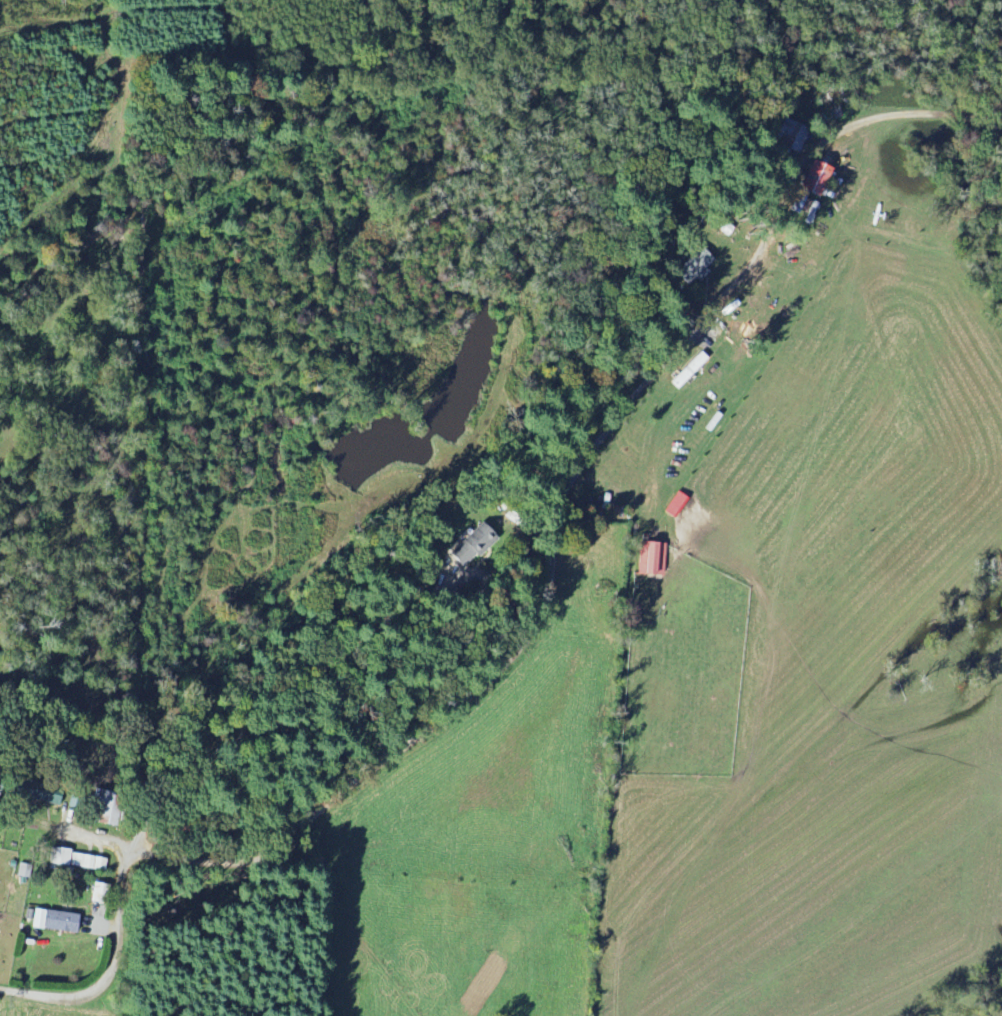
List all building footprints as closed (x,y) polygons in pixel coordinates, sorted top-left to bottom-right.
[(801,153),(809,127),(782,119),(774,145),(801,153)] [(829,167),(809,160),(799,190),(818,196),(829,167)] [(673,271),(687,287),(704,272),(702,269),(712,260),(700,247),(673,271)] [(663,513),(675,519),(686,497),(675,491),(663,513)] [(462,570),(495,539),(478,521),(446,553),(462,570)] [(663,576),(664,543),(644,542),(643,575),(663,576)] [(61,788),(36,782),(32,800),(56,806),(61,788)] [(115,790),(91,790),(90,823),(114,823),(115,790)] [(70,850),(49,847),(47,864),(68,867),(70,850)] [(69,867),(104,870),(105,858),(70,854),(69,867)] [(31,930),(76,932),(77,913),(32,911),(31,930)]
